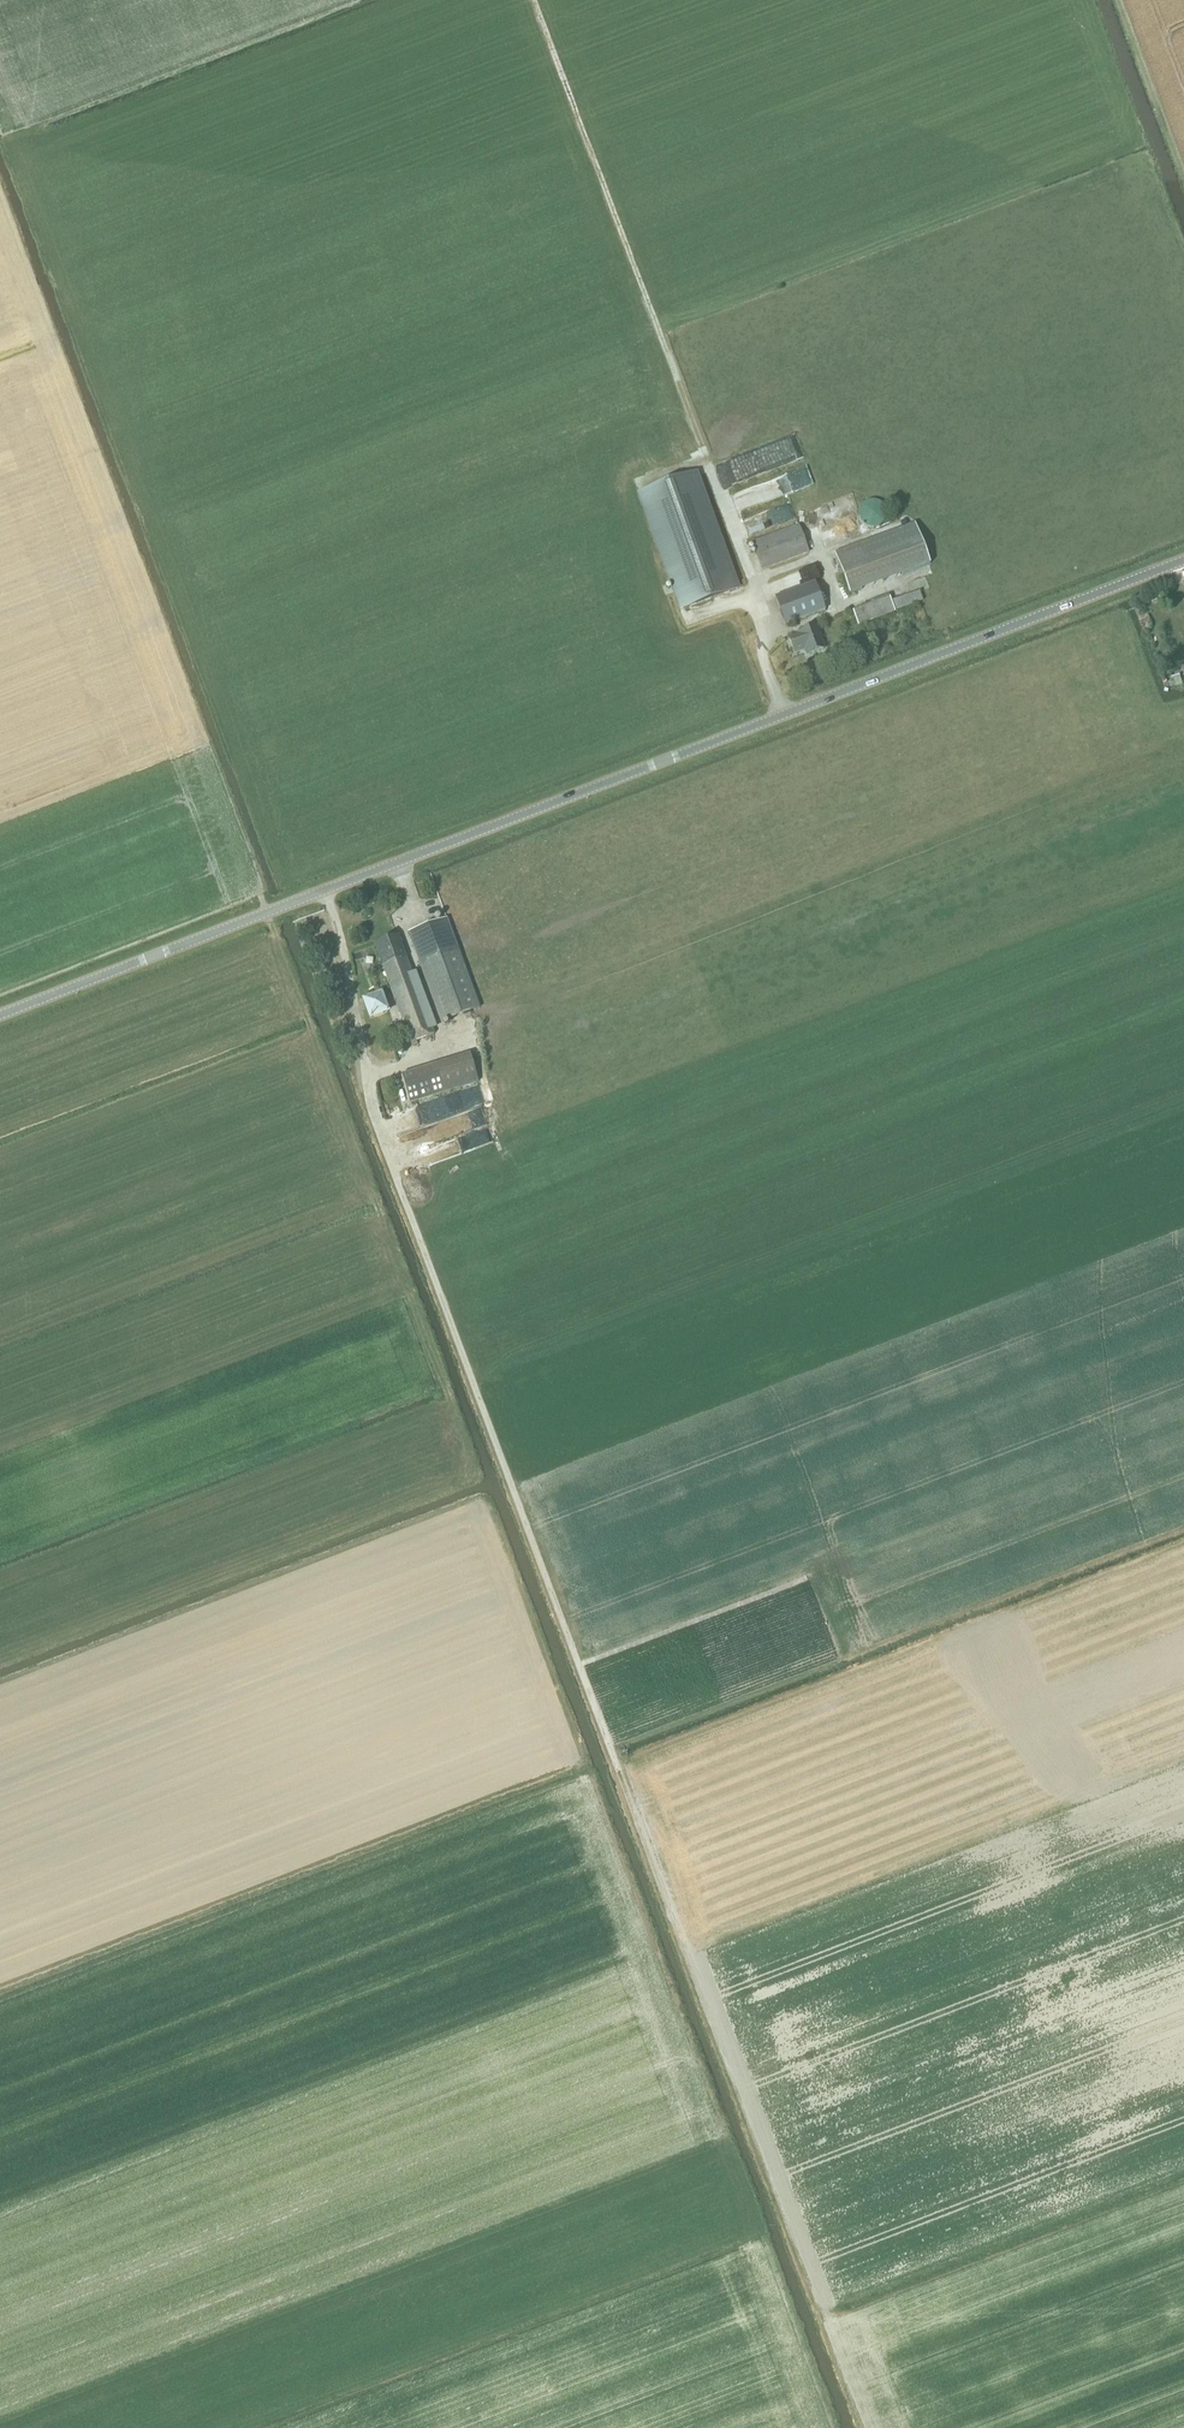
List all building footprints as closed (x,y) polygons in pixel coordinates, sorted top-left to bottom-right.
[(658,487),(640,494),(672,582),(682,609),(737,589),(695,474),(689,476),(658,487)] [(887,512),(887,511),(886,507),(884,503),(881,501),(877,500),(873,500),(871,501),(869,503),(866,506),(865,510),(866,515),(868,518),(869,520),(871,521),(875,522),(879,522),(883,520),(886,516),(887,514),(887,512)] [(850,595),(930,565),(915,523),(834,553),(850,595)] [(763,570),(809,553),(799,525),(752,542),(763,570)] [(786,625),(826,611),(815,582),(775,597),(786,625)] [(896,611),(920,602),(923,601),(920,591),(892,601),(896,611)] [(858,626),(895,612),(888,595),(862,605),(863,606),(852,610),(858,626)] [(824,649),(815,627),(800,633),(800,635),(789,640),(794,653),(805,649),(808,655),(824,649)] [(480,1008),(448,920),(409,934),(442,1022),(480,1008)] [(411,1042),(435,1034),(398,935),(375,944),(411,1042)] [(410,1104),(456,1089),(479,1082),(470,1053),(447,1060),(401,1075),(410,1104)]
